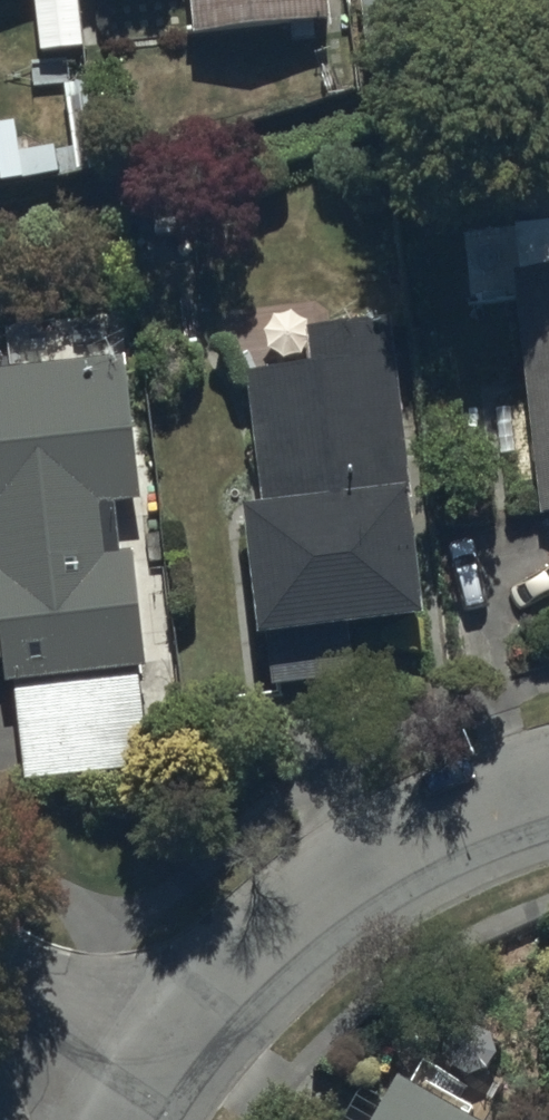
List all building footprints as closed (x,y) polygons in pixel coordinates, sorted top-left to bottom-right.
[(329,0),(191,0),(197,59),(333,44),(329,0)] [(538,533),(548,532),(548,283),(514,286),(538,533)] [(312,378),(248,384),(262,528),(242,530),(255,660),(267,659),(270,696),(356,688),(352,652),(428,644),(397,338),(309,347),(312,378)] [(0,384),(0,679),(3,679),(6,701),(13,700),(24,795),(149,782),(139,687),(147,686),(134,566),(121,567),(116,521),(146,518),(130,373),(0,384)] [(403,1109),(397,1119),(423,1119),(403,1109)]
